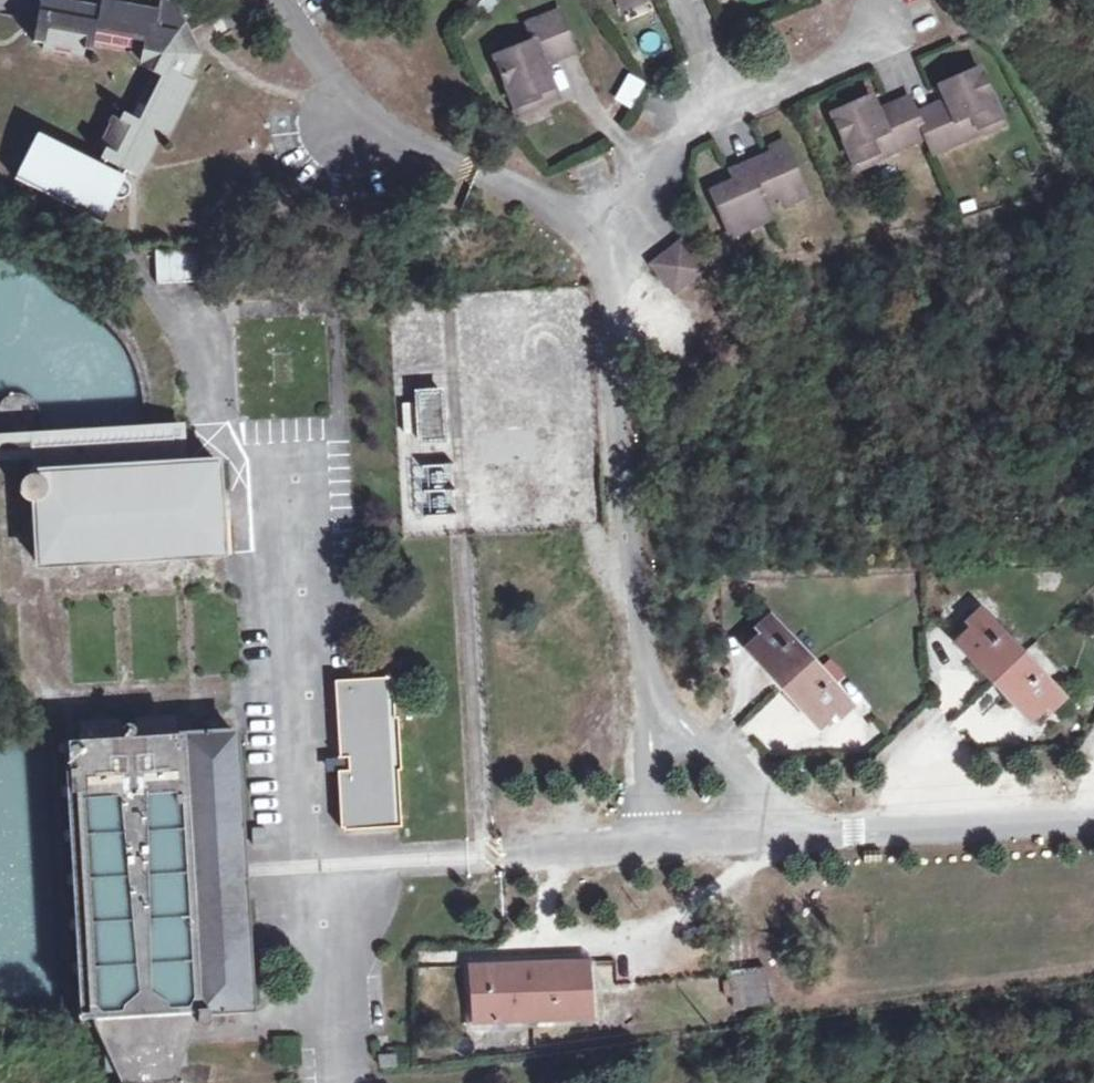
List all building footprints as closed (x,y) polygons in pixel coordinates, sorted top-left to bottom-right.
[(82,23),(24,12),(15,57),(23,59),(22,66),(61,74),(63,67),(73,66),(75,59),(132,70),(138,84),(123,119),(114,116),(108,128),(101,125),(89,153),(96,156),(92,166),(98,169),(95,177),(31,148),(11,193),(96,230),(106,205),(110,207),(111,208),(112,208),(113,208),(114,208),(115,208),(116,208),(117,208),(118,208),(119,207),(120,207),(120,206),(121,206),(122,205),(123,205),(123,204),(123,203),(124,202),(125,201),(125,200),(125,199),(125,198),(125,197),(124,196),(124,195),(124,194),(123,193),(123,192),(123,191),(122,191),(122,190),(121,190),(120,190),(120,189),(119,189),(119,188),(115,187),(119,178),(132,184),(154,136),(160,140),(180,89),(172,83),(184,58),(159,10),(148,7),(144,14),(150,18),(147,26),(84,17),(82,23)] [(519,41),(480,58),(504,111),(542,95),(529,61),(558,47),(543,10),(512,23),(519,41)] [(905,94),(922,122),(929,136),(997,99),(964,41),(926,62),(935,78),(905,94)] [(862,87),(823,106),(852,158),(922,122),(905,94),(898,82),(868,97),(862,87)] [(744,155),(763,192),(776,187),(780,197),(800,187),(777,143),(771,133),(759,139),(766,155),(761,155),(757,148),(744,155)] [(723,177),(710,184),(732,228),(771,209),(763,192),(744,155),(723,166),(730,180),(725,182),(723,177)] [(676,238),(650,261),(672,287),(699,263),(676,238)] [(154,248),(154,283),(195,282),(195,247),(154,248)] [(440,391),(416,392),(420,444),(443,442),(440,391)] [(174,468),(172,439),(32,450),(34,481),(27,490),(27,503),(36,513),(41,571),(221,558),(213,466),(174,468)] [(456,517),(452,459),(417,462),(421,520),(456,517)] [(1063,694),(978,606),(968,616),(974,622),(957,637),(1029,715),(1044,699),(1051,706),(1063,694)] [(851,700),(767,611),(755,622),(761,628),(744,646),(817,721),(833,705),(838,712),(851,700)] [(389,681),(331,684),(335,759),(333,759),(333,761),(335,761),(345,760),(345,772),(333,773),(336,830),(339,829),(339,832),(395,829),(392,772),(395,772),(394,722),(391,722),(389,681)] [(774,692),(746,726),(774,748),(802,714),(774,692)] [(981,714),(974,704),(956,718),(983,752),(1022,722),(1003,697),(981,714)] [(177,1066),(187,1024),(209,1021),(208,1009),(249,1005),(230,731),(172,735),(170,721),(159,721),(158,706),(153,700),(144,700),(140,706),(141,722),(129,725),(129,739),(115,739),(115,728),(108,726),(106,709),(103,705),(96,705),(90,711),(90,730),(87,730),(87,739),(61,741),(75,1001),(77,1024),(85,1025),(110,1074),(115,1082),(154,1082),(174,1081),(177,1066)] [(509,963),(472,965),(475,1024),(592,1020),(590,960),(509,963)] [(773,965),(734,970),(740,1008),(777,1003),(773,965)] [(377,1071),(394,1069),(392,1058),(376,1060),(377,1071)]
